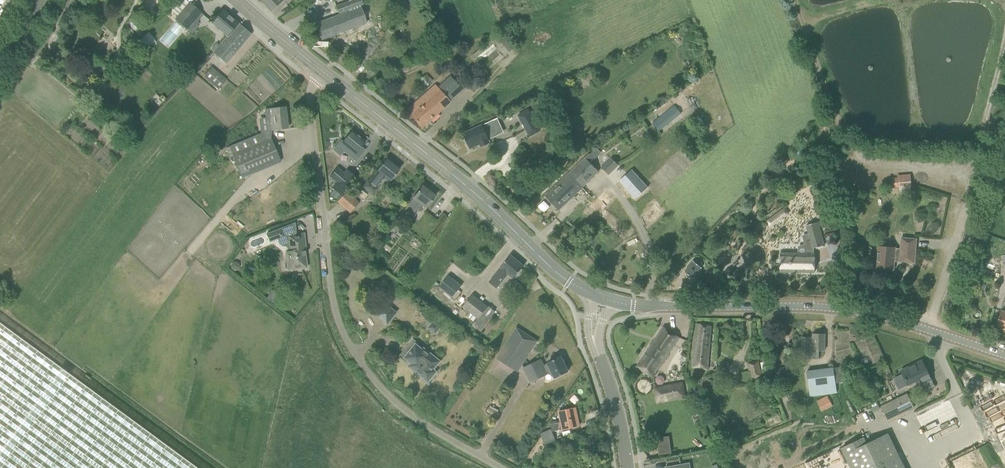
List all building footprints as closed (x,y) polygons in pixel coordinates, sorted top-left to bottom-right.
[(263,3),(270,11),(278,4),(282,0),(281,0),(267,0),(263,3)] [(362,0),(354,0),(336,6),(339,15),(333,17),(315,23),(321,39),(367,23),(361,6),(364,5),(362,0)] [(189,3),(175,19),(186,28),(200,12),(189,3)] [(138,18),(148,9),(143,4),(133,13),(138,18)] [(211,23),(227,36),(228,35),(230,36),(235,30),(234,29),(239,24),(222,9),(211,23)] [(226,63),(244,41),(251,34),(239,24),(234,29),(235,30),(230,36),(228,35),(227,36),(213,52),(226,63)] [(168,46),(179,32),(171,26),(160,40),(168,46)] [(516,47),(501,29),(489,38),(498,48),(505,57),(516,47)] [(490,40),(472,54),(486,70),(503,56),(490,40)] [(226,80),(216,71),(208,81),(218,90),(226,80)] [(450,76),(437,88),(434,85),(418,100),(410,106),(414,111),(410,115),(421,127),(429,121),(450,102),(449,101),(462,89),(450,76)] [(681,113),(672,102),(650,120),(659,131),(681,113)] [(269,109),(264,110),(265,118),(266,130),(271,130),(287,128),(285,107),(269,109)] [(540,130),(529,109),(518,115),(530,137),(540,130)] [(473,129),(463,133),(470,148),(480,144),(481,146),(490,142),(488,138),(494,136),(493,133),(500,130),(497,122),(495,119),(489,122),(473,129)] [(260,133),(229,146),(232,155),(233,156),(242,177),(280,162),(270,139),(271,130),(266,130),(260,133)] [(365,141),(352,130),(342,141),(341,140),(333,150),(340,155),(343,151),(347,154),(350,149),(359,157),(365,150),(361,147),(365,141)] [(219,152),(213,144),(208,148),(215,156),(219,152)] [(229,146),(225,148),(229,158),(233,156),(232,155),(229,146)] [(599,171),(590,162),(594,158),(595,159),(601,153),(600,152),(601,151),(597,147),(590,154),(589,153),(569,172),(583,187),(599,171)] [(394,176),(400,168),(386,158),(380,166),(369,181),(364,187),(363,188),(373,195),(378,188),(377,187),(385,178),(390,181),(394,176)] [(619,166),(612,158),(601,168),(609,176),(619,166)] [(338,190),(337,190),(341,193),(342,194),(357,178),(347,169),(343,173),(336,167),(329,176),(336,182),(333,186),(336,188),(338,190)] [(631,169),(619,180),(636,198),(648,187),(631,169)] [(569,172),(553,188),(546,195),(559,210),(567,203),(583,187),(569,172)] [(900,187),(911,186),(910,174),(899,175),(900,187)] [(426,207),(430,202),(436,194),(423,184),(413,196),(415,197),(403,213),(411,219),(422,204),(426,207)] [(336,188),(331,194),(336,199),(341,193),(337,190),(338,190),(336,188)] [(350,212),(356,204),(357,203),(345,192),(338,201),(350,212)] [(641,216),(651,225),(665,210),(655,200),(641,216)] [(784,208),(767,220),(771,226),(788,214),(784,208)] [(781,253),(781,272),(815,272),(815,253),(814,253),(814,248),(825,245),(818,222),(807,225),(809,233),(803,235),(806,245),(806,254),(791,253),(790,253),(790,255),(782,255),(782,253),(781,253)] [(280,225),(265,231),(266,234),(269,242),(276,239),(284,236),(287,235),(288,248),(288,251),(285,251),(286,262),(284,264),(284,269),(287,270),(307,268),(305,250),(306,250),(304,233),(298,234),(296,234),(295,223),(281,228),(280,225)] [(396,223),(393,228),(399,232),(402,228),(396,223)] [(897,247),(878,245),(876,267),(894,269),(895,259),(900,259),(900,261),(915,263),(917,239),(901,237),(900,248),(897,248),(897,247)] [(489,282),(497,288),(508,275),(513,279),(518,273),(524,265),(511,254),(505,262),(492,278),(489,282)] [(685,271),(693,278),(693,277),(701,267),(702,268),(702,267),(701,266),(702,264),(701,262),(702,262),(701,261),(700,260),(699,260),(697,260),(695,261),(694,260),(693,261),(694,261),(685,271)] [(462,285),(449,274),(439,287),(452,297),(462,285)] [(278,293),(271,290),(266,299),(273,303),(278,293)] [(463,306),(479,319),(488,306),(472,294),(463,306)] [(376,316),(385,323),(384,323),(386,325),(397,313),(384,302),(374,314),(376,316)] [(443,326),(434,319),(428,327),(436,334),(443,326)] [(0,323),(0,467),(198,467),(0,323)] [(707,372),(710,336),(711,326),(696,323),(692,369),(707,372)] [(680,337),(663,326),(637,367),(653,378),(680,337)] [(497,358),(518,371),(537,340),(517,328),(497,358)] [(813,353),(813,359),(819,359),(819,350),(825,350),(825,333),(823,333),(823,332),(816,332),(816,333),(813,333),(813,338),(810,338),(810,337),(802,336),(802,353),(813,353)] [(432,372),(438,364),(441,360),(424,347),(422,349),(418,346),(421,344),(413,338),(405,348),(399,356),(405,361),(407,359),(412,364),(410,367),(424,378),(430,370),(432,372)] [(561,356),(544,365),(541,359),(524,367),(531,382),(545,375),(544,373),(551,370),(555,377),(568,371),(561,356)] [(759,360),(747,363),(750,378),(762,376),(759,360)] [(904,374),(894,378),(899,388),(908,383),(921,377),(924,382),(921,383),(924,389),(934,385),(932,379),(927,369),(923,360),(902,370),(904,374)] [(777,377),(793,374),(791,366),(775,369),(777,377)] [(842,367),(834,368),(807,371),(811,396),(837,392),(835,383),(844,382),(842,367)] [(708,377),(700,384),(700,385),(705,390),(705,391),(713,384),(708,377)] [(684,399),(682,386),(655,390),(657,403),(684,399)] [(928,396),(937,392),(935,387),(926,390),(928,396)] [(914,407),(908,393),(881,406),(888,420),(914,407)] [(833,406),(828,395),(817,400),(822,411),(833,406)] [(973,406),(991,448),(1004,442),(1004,424),(993,397),(973,406)] [(575,408),(566,410),(559,411),(561,421),(551,424),(553,431),(579,425),(575,408)] [(551,429),(540,433),(545,445),(556,440),(551,429)] [(888,433),(867,443),(864,436),(841,448),(851,467),(905,467),(888,433)] [(977,448),(985,467),(996,467),(986,444),(977,448)]
